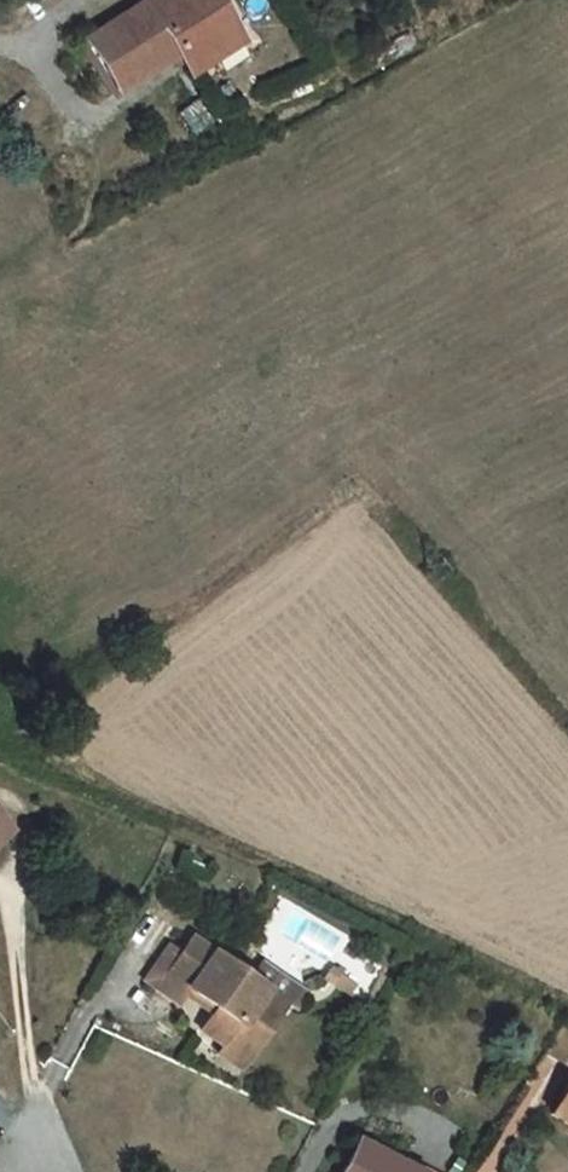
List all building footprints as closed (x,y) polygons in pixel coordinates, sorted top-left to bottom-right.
[(226,74),(187,15),(76,83),(110,131),(166,97),(173,106),(226,74)] [(234,87),(226,74),(173,106),(182,119),(234,87)] [(242,991),(189,958),(178,972),(167,964),(146,998),(179,1019),(188,1005),(215,1022),(201,1044),(244,1073),(281,1015),(242,991)] [(542,1139),(567,1155),(567,1099),(542,1139)]
